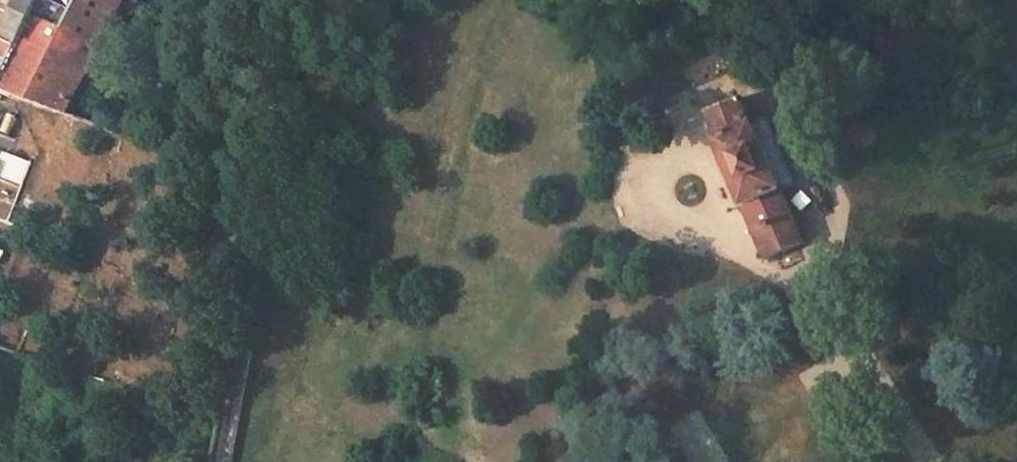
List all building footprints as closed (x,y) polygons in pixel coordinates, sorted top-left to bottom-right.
[(70,117),(96,62),(126,0),(0,0),(0,94),(70,117)] [(743,98),(705,113),(767,259),(805,243),(782,191),(755,125),(743,98)] [(765,120),(755,125),(782,191),(792,186),(793,185),(794,185),(795,184),(795,183),(795,182),(795,180),(770,122),(770,121),(769,121),(768,120),(766,120),(765,120)] [(6,151),(2,161),(0,167),(0,219),(6,221),(30,161),(6,151)]
